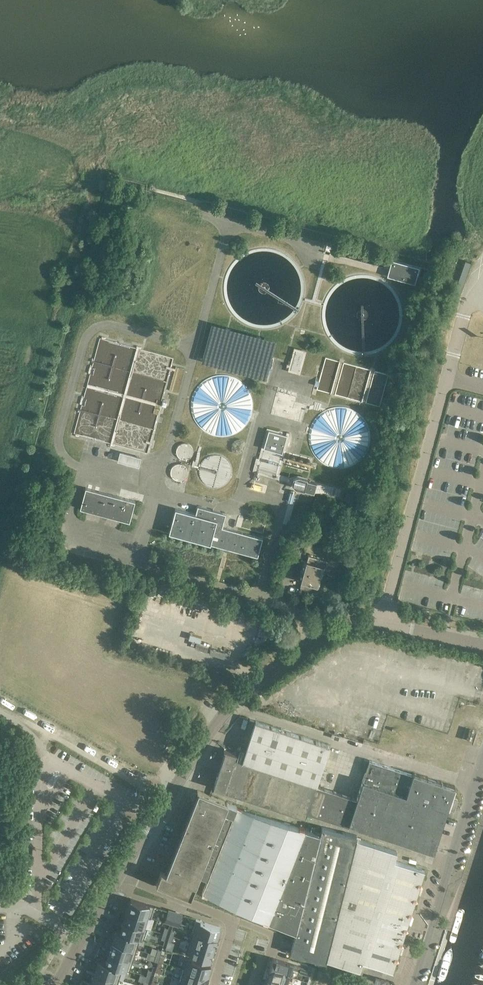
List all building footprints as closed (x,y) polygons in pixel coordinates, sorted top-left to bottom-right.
[(419,267),(391,259),(387,276),(415,283),(419,267)] [(295,350),(289,373),(302,376),(308,353),(295,350)] [(210,379),(204,383),(199,388),(196,394),(194,401),(193,408),(194,415),(197,421),(201,427),(206,432),(212,435),(219,437),(226,438),(233,436),(239,434),(245,429),(250,424),(253,418),(255,411),(255,407),(254,400),(252,393),(248,387),(243,382),(237,379),(230,376),(223,376),(216,377),(210,379)] [(372,439),(372,438),(371,432),(370,427),(366,420),(362,416),(359,413),(353,410),(347,408),(341,407),(334,408),(329,410),(323,413),(319,416),(315,420),(312,426),(310,433),(310,438),(310,444),(312,449),(314,454),(318,459),(322,463),(327,466),(332,468),(336,469),(340,469),(347,469),(352,467),(358,464),(362,461),(365,458),(367,455),(370,450),(371,444),(372,439)] [(268,430),(263,448),(282,453),(287,435),(268,430)] [(194,452),(193,449),(192,446),(190,445),(189,444),(186,443),(183,444),(181,445),(178,448),(177,450),(178,454),(179,457),(182,459),(185,460),(188,459),(191,458),(192,457),(193,455),(194,452)] [(206,458),(202,461),(199,465),(198,471),(198,476),(200,481),(203,485),(207,488),(212,490),(217,490),(223,489),(227,486),(230,482),(233,477),(233,473),(232,468),(230,463),(226,459),(222,456),(217,455),(211,456),(206,458)] [(119,467),(141,473),(143,464),(122,458),(119,467)] [(187,470),(187,467),(185,464),(182,463),(179,462),(176,463),(175,464),(174,465),(172,467),(172,470),(172,472),(173,475),(175,476),(176,477),(179,478),(182,477),(185,476),(187,473),(187,470)] [(307,478),(298,476),(293,477),(291,484),(288,497),(298,499),(301,489),(304,490),(304,489),(314,491),(316,483),(307,480),(307,478)] [(80,508),(129,522),(135,501),(85,487),(80,508)] [(360,497),(356,511),(363,513),(367,496),(363,495),(363,498),(360,497)] [(168,533),(257,557),(263,538),(222,527),(226,513),(198,506),(197,506),(195,513),(175,508),(168,533)] [(304,561),(302,571),(321,576),(324,567),(326,567),(328,561),(316,558),(308,556),(307,561),(304,561)] [(302,571),(299,581),(301,582),(300,588),(307,590),(319,593),(321,587),(319,586),(321,576),(302,571)] [(362,632),(358,651),(369,654),(373,635),(362,632)] [(373,635),(369,654),(380,656),(384,637),(373,635)] [(384,637),(380,656),(390,658),(394,639),(384,637)] [(339,638),(330,644),(342,660),(351,653),(339,638)] [(394,639),(390,658),(401,661),(405,642),(394,639)] [(405,642),(401,661),(411,663),(415,644),(405,642)] [(330,644),(321,651),(333,666),(342,660),(330,644)] [(415,644),(411,663),(422,665),(426,646),(415,644)] [(426,646),(422,665),(433,668),(437,649),(426,646)] [(321,651),(313,657),(324,673),(333,666),(321,651)] [(212,661),(229,665),(230,659),(213,656),(212,661)] [(313,657),(304,663),(316,679),(324,673),(313,657)] [(304,663),(295,670),(307,686),(316,679),(304,663)] [(295,670),(287,676),(298,692),(307,686),(295,670)] [(287,676),(278,683),(290,698),(298,692),(287,676)] [(454,713),(451,723),(469,729),(472,719),(469,718),(454,713)] [(242,761),(265,769),(316,785),(329,745),(255,720),(242,761)] [(451,723),(447,733),(465,739),(469,729),(451,723)] [(447,733),(444,744),(462,750),(465,739),(447,733)] [(58,743),(56,748),(66,751),(68,747),(58,743)] [(444,744),(440,754),(459,760),(462,750),(444,744)] [(254,801),(265,769),(242,761),(234,759),(236,753),(226,750),(213,788),(254,801)] [(440,754),(437,765),(455,771),(459,760),(440,754)] [(89,767),(91,763),(82,758),(80,761),(89,767)] [(307,812),(348,826),(349,823),(433,851),(447,810),(405,796),(412,774),(369,760),(356,799),(325,789),(321,802),(311,799),(307,812)] [(316,785),(265,769),(254,801),(305,818),(307,812),(311,799),(321,802),(325,789),(316,785)] [(457,798),(451,796),(455,787),(413,773),(412,774),(405,796),(447,810),(448,807),(454,809),(457,798)] [(296,931),(295,937),(291,953),(326,962),(326,959),(359,969),(362,960),(392,970),(424,869),(394,860),(396,851),(356,838),(357,835),(322,827),(320,833),(304,828),(304,827),(299,825),(299,826),(241,809),(241,808),(236,807),(237,806),(199,791),(166,872),(160,870),(156,882),(191,896),(199,874),(209,878),(202,895),(207,897),(207,896),(263,918),(263,919),(267,921),(268,920),(296,931)] [(130,898),(127,909),(149,916),(148,917),(150,918),(154,906),(130,898)] [(127,909),(123,920),(145,927),(148,917),(149,916),(127,909)] [(168,910),(164,921),(170,923),(174,912),(168,910)] [(176,913),(173,924),(179,926),(182,915),(176,913)] [(196,919),(192,930),(216,937),(220,926),(196,919)] [(120,931),(140,938),(144,939),(147,928),(145,927),(123,920),(120,931)] [(116,930),(113,941),(137,948),(140,938),(120,931),(116,930)] [(192,930),(189,941),(213,949),(216,937),(192,930)] [(113,941),(109,951),(133,959),(137,948),(113,941)] [(189,941),(185,952),(209,960),(213,949),(189,941)] [(106,962),(106,963),(122,968),(129,971),(133,959),(109,951),(106,962)] [(187,957),(183,968),(207,975),(210,964),(208,963),(187,957)] [(273,958),(269,970),(290,976),(294,965),(288,963),(276,959),(275,958),(273,958)] [(98,960),(95,971),(119,978),(122,968),(106,963),(106,962),(98,960)] [(180,979),(199,984),(204,984),(207,975),(183,968),(180,979)] [(265,981),(278,984),(288,984),(290,976),(269,970),(265,981)] [(91,982),(102,984),(117,984),(119,978),(95,971),(91,982)]
